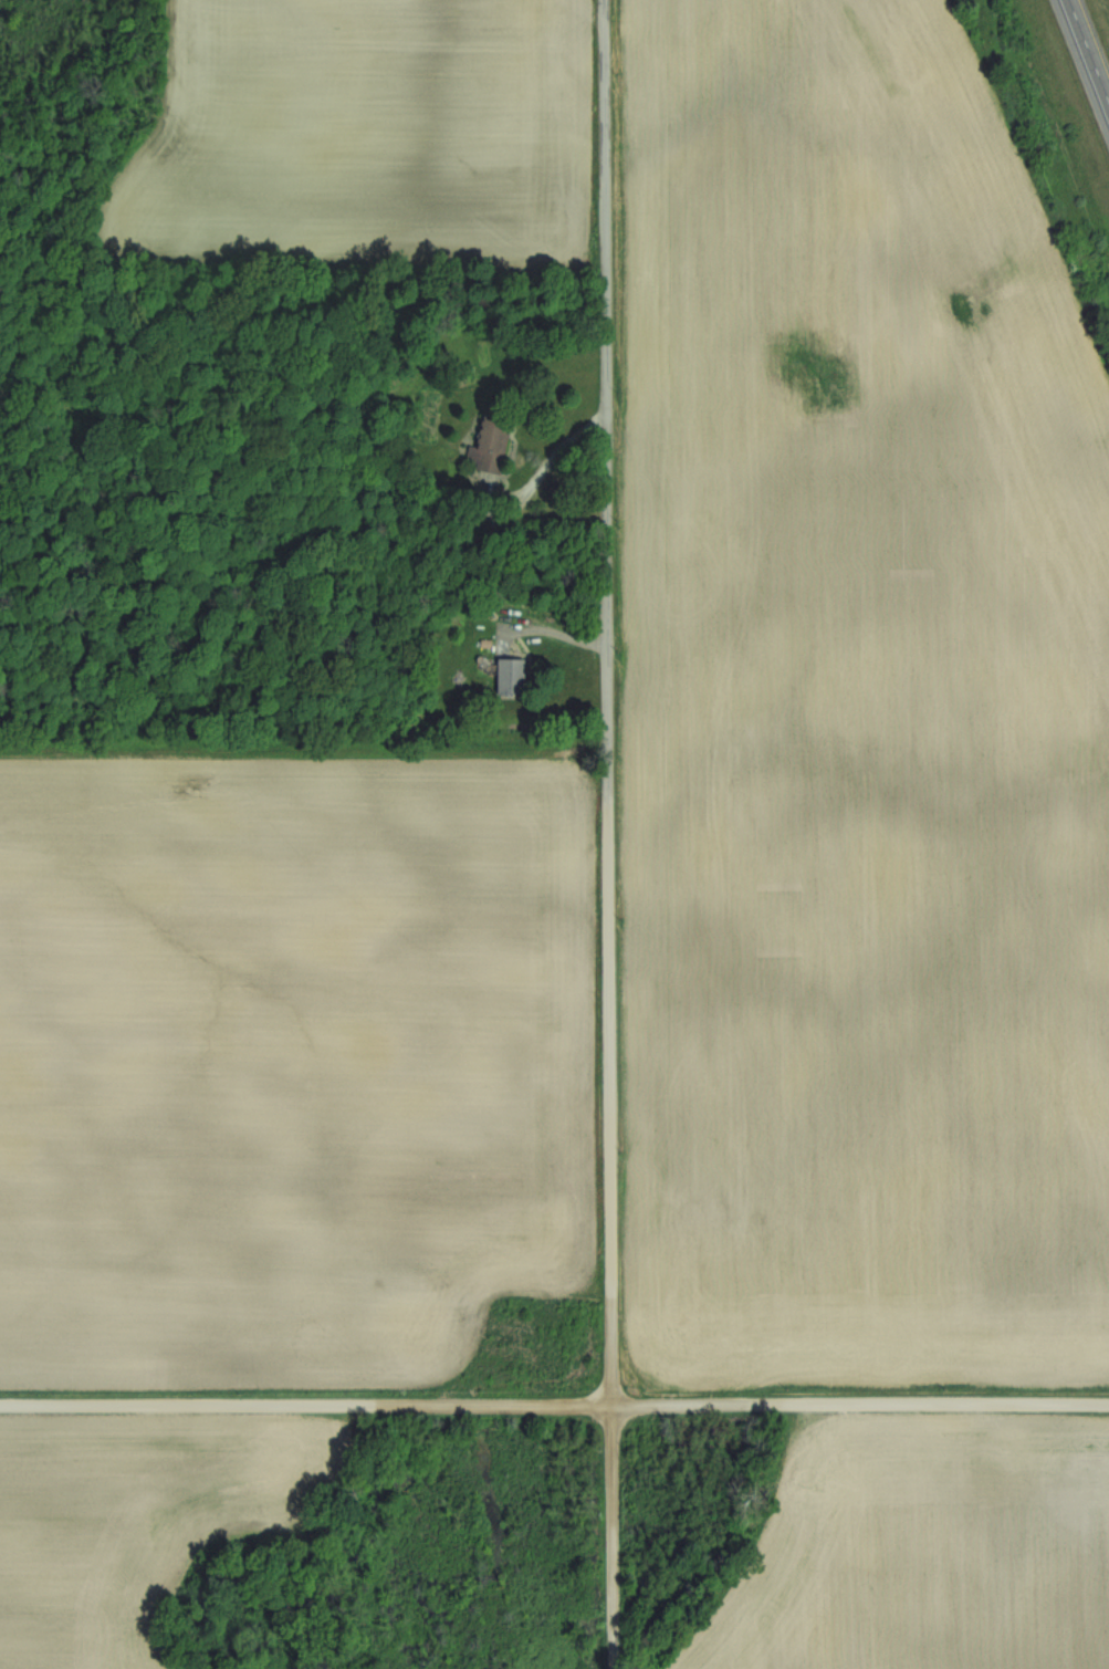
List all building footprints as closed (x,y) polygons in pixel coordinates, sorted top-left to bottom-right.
[(500,473),(508,431),(474,424),(466,467),(500,473)] [(523,658),(495,658),(495,698),(523,698),(523,658)]
